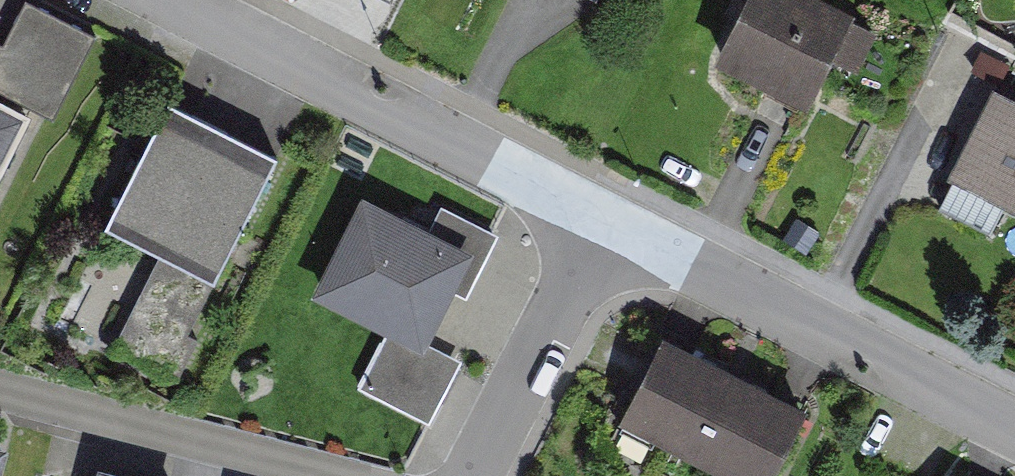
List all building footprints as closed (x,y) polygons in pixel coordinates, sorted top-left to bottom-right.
[(29,105),(51,114),(95,34),(28,0),(25,0),(3,41),(0,40),(0,164),(29,105)] [(826,0),(751,0),(723,54),(787,86),(807,97),(828,56),(852,69),(874,25),(826,0)] [(996,84),(986,103),(951,170),(1014,203),(1014,94),(996,84)] [(188,102),(168,92),(103,220),(161,249),(113,343),(178,377),(198,337),(186,331),(279,149),(247,132),(224,120),(207,111),(188,102)] [(431,224),(363,188),(310,289),(385,328),(355,385),(427,423),(461,358),(442,348),(426,339),(442,309),(453,288),(464,294),(481,262),(496,234),(440,205),(431,224)] [(662,331),(619,416),(737,475),(766,475),(803,402),(786,394),(765,384),(708,355),(692,347),(662,331)] [(12,443),(0,440),(0,475),(3,475),(12,443)]
